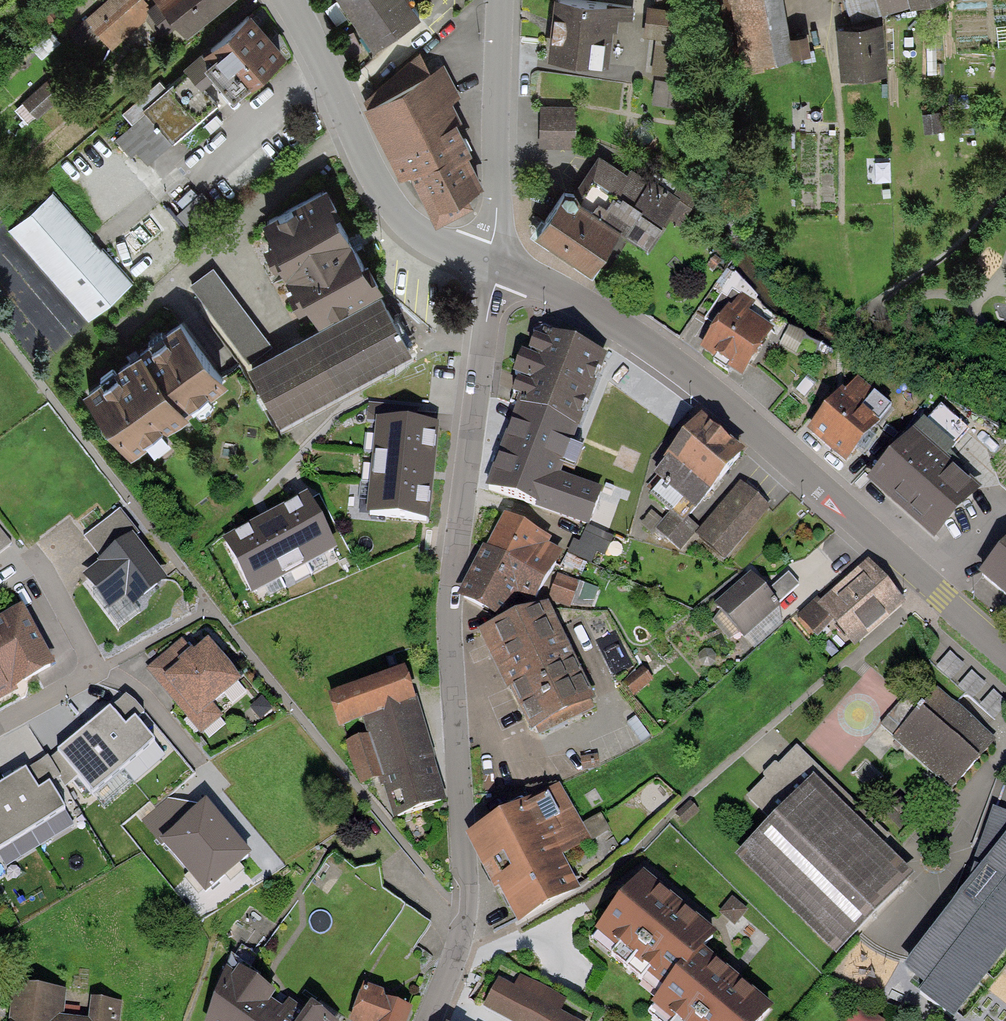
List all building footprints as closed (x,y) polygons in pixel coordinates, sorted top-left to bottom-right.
[(150,0),(103,0),(71,29),(88,47),(100,36),(111,48),(153,10),(148,4),(151,1),(150,0)] [(151,1),(148,4),(153,10),(168,28),(178,20),(187,32),(226,0),(152,0),(151,1)] [(420,0),(349,0),(373,33),(421,0),(420,0)] [(619,0),(554,0),(546,51),(608,61),(614,25),(617,26),(618,15),(633,17),(635,2),(619,0)] [(784,0),(731,0),(742,64),(793,55),(793,51),(789,30),(784,0)] [(879,0),(847,0),(853,22),(883,19),(882,10),(879,0)] [(882,10),(919,0),(879,0),(882,10)] [(681,6),(647,2),(643,32),(655,34),(677,36),(681,6)] [(287,48),(251,5),(184,63),(188,67),(202,83),(203,82),(217,71),(234,91),(239,86),(240,88),(287,48)] [(853,22),(835,24),(840,76),(887,71),(883,19),(853,22)] [(807,27),(789,30),(793,51),(810,48),(807,27)] [(655,34),(652,70),(673,73),(677,36),(655,34)] [(363,94),(369,100),(432,67),(419,48),(363,94)] [(369,100),(362,103),(399,174),(410,168),(436,218),(473,199),(467,186),(484,177),(468,147),(473,145),(458,117),(462,115),(452,97),(460,93),(443,61),(432,67),(369,100)] [(202,83),(188,67),(167,85),(160,78),(123,111),(132,121),(115,137),(131,155),(137,150),(147,162),(219,99),(203,82),(202,83)] [(687,79),(655,76),(653,100),(685,103),(687,79)] [(47,78),(22,100),(37,117),(62,95),(47,78)] [(541,102),(539,144),(575,145),(577,104),(541,102)] [(940,109),(923,111),(925,131),(942,129),(940,109)] [(591,265),(619,223),(648,241),(667,213),(680,193),(673,189),(650,174),(649,177),(631,165),(627,170),(599,151),(572,189),(564,184),(534,227),(591,265)] [(322,320),(381,288),(378,283),(384,280),(375,264),(373,265),(340,204),(342,203),(334,188),(328,176),(294,194),(295,196),(276,206),(275,204),(263,211),(267,219),(275,234),(266,239),(276,257),(282,253),(299,285),(293,288),(299,301),(309,295),(322,320)] [(680,178),(673,189),(680,193),(667,213),(680,221),(699,190),(680,178)] [(134,281),(53,190),(8,229),(89,321),(134,281)] [(276,345),(213,265),(190,283),(249,360),(276,345)] [(276,345),(249,360),(280,418),(412,346),(381,288),(322,320),(276,345)] [(732,306),(740,294),(732,289),(726,297),(721,294),(705,318),(713,324),(718,316),(719,318),(729,304),(732,306)] [(754,302),(741,293),(740,294),(732,306),(729,304),(719,318),(718,316),(713,324),(710,328),(712,329),(700,347),(742,376),(775,328),(749,310),(754,302)] [(180,310),(83,384),(132,447),(147,435),(144,431),(163,417),(166,421),(193,400),(190,395),(208,382),(212,387),(229,374),(180,310)] [(518,375),(508,400),(581,427),(608,352),(538,323),(527,352),(521,349),(513,372),(518,375)] [(805,335),(789,326),(780,343),(796,352),(805,335)] [(893,407),(857,377),(845,390),(842,388),(806,429),(845,463),(893,407)] [(508,400),(506,399),(475,484),(589,526),(604,484),(565,470),(581,427),(508,400)] [(746,450),(702,412),(664,455),(667,458),(653,474),(694,509),(746,450)] [(376,416),(372,452),(436,459),(440,423),(376,416)] [(955,445),(924,417),(867,479),(934,540),(981,488),(945,456),(955,445)] [(372,452),(369,483),(432,489),(436,459),(372,452)] [(773,509),(740,481),(700,528),(695,534),(727,562),(773,509)] [(429,520),(432,489),(369,483),(366,513),(429,520)] [(278,509),(307,564),(338,548),(312,498),(311,499),(308,493),(278,509)] [(120,509),(84,536),(100,558),(133,533),(136,536),(139,534),(120,509)] [(307,564),(278,509),(251,523),(280,579),(307,564)] [(700,528),(687,517),(682,522),(669,511),(654,528),(680,551),(695,534),(700,528)] [(504,512),(487,546),(546,577),(562,551),(548,543),(551,537),(504,512)] [(252,594),(280,579),(251,523),(222,539),(252,594)] [(11,543),(0,528),(0,552),(11,543)] [(99,562),(83,573),(110,608),(125,596),(132,605),(168,579),(136,536),(133,533),(100,558),(97,560),(99,562)] [(979,573),(1005,596),(1005,541),(979,573)] [(532,606),(546,577),(487,546),(483,544),(456,595),(502,619),(532,606)] [(906,602),(868,558),(820,601),(817,597),(797,615),(817,638),(834,623),(855,647),(906,602)] [(750,571),(714,602),(744,637),(781,606),(778,603),(767,591),(750,571)] [(789,572),(767,591),(778,603),(799,585),(789,572)] [(557,573),(548,600),(570,607),(571,605),(591,609),(598,588),(557,573)] [(502,619),(479,629),(529,731),(595,699),(547,599),(532,606),(502,619)] [(18,690),(16,686),(56,664),(23,604),(0,616),(0,700),(18,690)] [(242,679),(208,639),(194,650),(183,637),(145,669),(201,735),(224,716),(213,703),(242,679)] [(653,678),(640,664),(621,681),(634,695),(653,678)] [(405,666),(327,692),(339,727),(362,720),(416,702),(405,666)] [(996,739),(937,687),(892,738),(951,790),(996,739)] [(126,695),(110,707),(125,725),(134,717),(137,720),(144,713),(136,702),(126,695)] [(381,777),(394,817),(447,799),(433,760),(435,759),(416,702),(362,720),(367,734),(345,741),(360,784),(381,777)] [(87,726),(122,768),(155,741),(137,720),(134,717),(125,725),(110,707),(109,706),(87,726)] [(122,768),(87,726),(57,751),(58,752),(78,776),(93,793),(122,768)] [(764,778),(747,795),(769,819),(735,854),(837,955),(913,876),(883,843),(891,835),(797,743),(779,763),(775,762),(761,776),(764,778)] [(78,776),(58,752),(50,759),(61,777),(59,778),(64,787),(78,776)] [(50,759),(47,755),(26,768),(39,788),(49,782),(50,783),(59,778),(61,777),(50,759)] [(26,768),(2,782),(31,830),(66,809),(50,783),(49,782),(39,788),(26,768)] [(31,830),(2,782),(0,783),(0,850),(31,830)] [(559,783),(466,833),(495,889),(499,887),(518,923),(581,889),(563,856),(590,841),(559,783)] [(212,797),(166,836),(207,885),(253,846),(212,797)] [(993,806),(967,883),(904,966),(925,985),(919,993),(953,1019),(1005,952),(1005,811),(993,806)] [(717,932),(644,870),(594,928),(663,987),(682,964),(687,968),(704,948),(717,932)] [(704,948),(687,968),(682,964),(663,987),(650,1002),(673,1020),(762,1020),(774,1007),(704,948)] [(311,1002),(297,992),(290,1000),(258,977),(260,975),(231,953),(205,1020),(298,1020),(311,1002)] [(499,977),(483,1006),(510,1020),(581,1020),(561,1010),(567,1000),(520,975),(515,985),(499,977)] [(10,1020),(121,1020),(124,1001),(90,997),(88,1018),(64,1015),(67,988),(14,982),(10,1020)] [(364,983),(350,1020),(408,1020),(413,1007),(386,997),(388,992),(364,983)] [(857,1001),(844,1020),(884,1020),(885,1020),(857,1001)] [(311,1002),(298,1020),(337,1020),(311,1002)]
